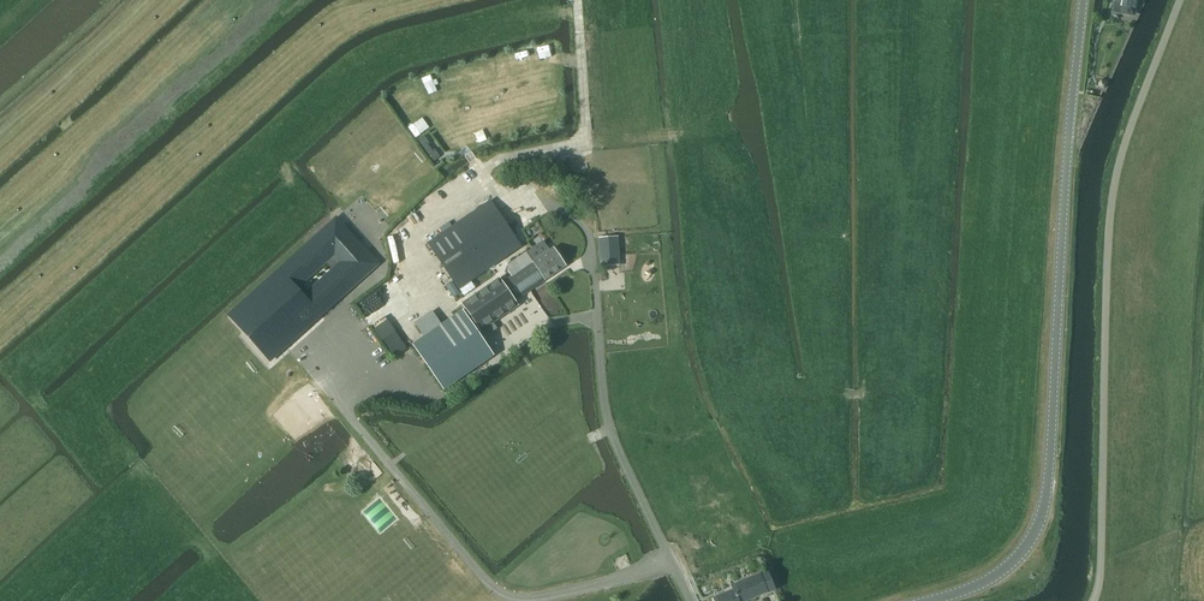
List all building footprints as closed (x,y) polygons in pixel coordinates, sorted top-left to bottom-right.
[(1113,12),(1132,15),(1135,0),(1115,0),(1113,12)] [(420,142),(433,159),(437,157),(433,152),(430,154),(424,146),(428,144),(424,139),(420,142)] [(459,289),(522,246),(491,200),(428,243),(459,289)] [(270,362),(379,264),(336,215),(226,313),(270,362)] [(600,266),(620,266),(618,236),(599,237),(600,266)] [(519,306),(516,300),(567,265),(554,247),(541,255),(535,248),(527,253),(533,262),(503,282),(500,277),(462,304),(482,332),(519,306)] [(460,293),(452,281),(446,286),(454,298),(460,293)] [(444,390),(495,355),(463,309),(412,344),(444,390)] [(715,600),(746,600),(767,592),(760,574),(732,586),(734,590),(714,598),(715,600)]
